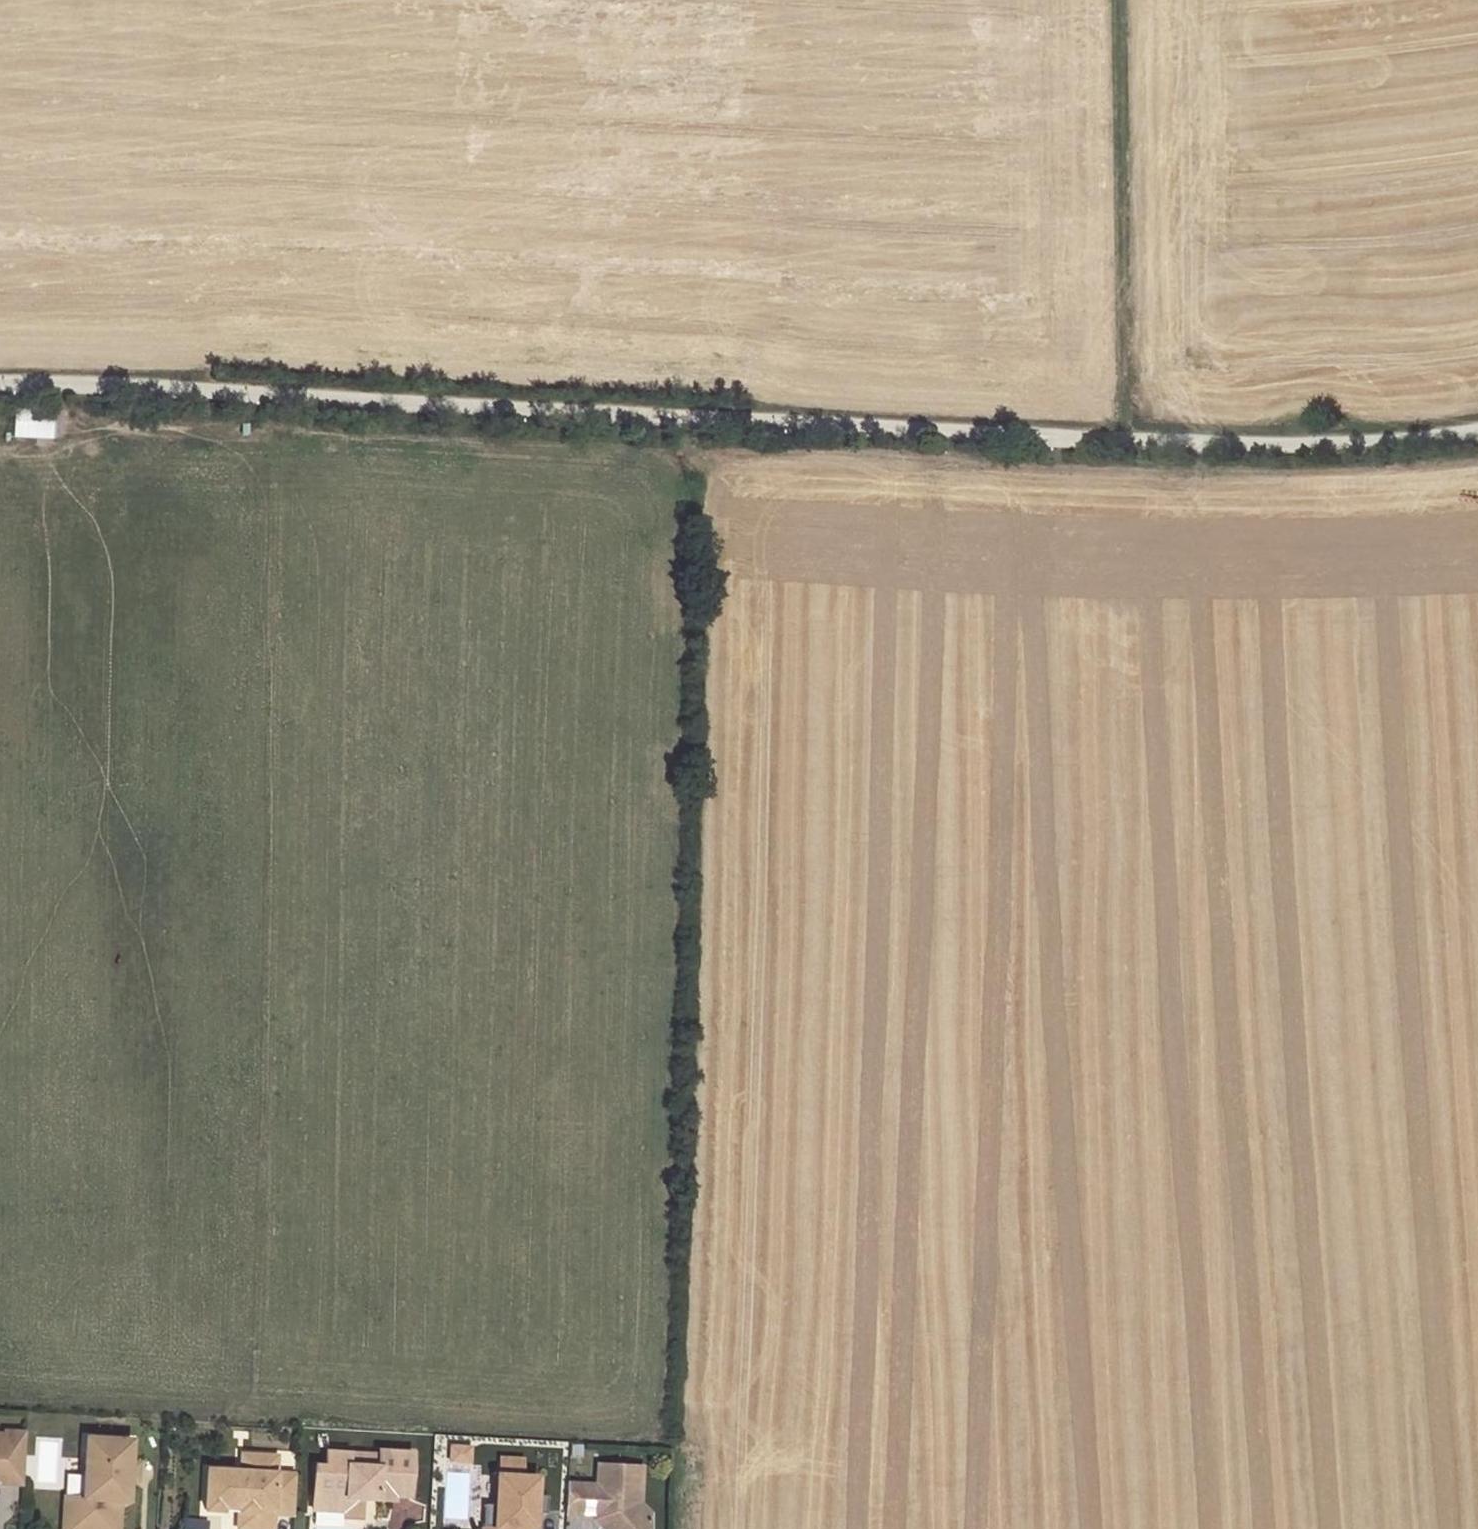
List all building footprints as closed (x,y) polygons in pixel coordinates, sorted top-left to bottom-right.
[(15,416),(15,437),(53,438),(54,417),(15,416)] [(3,1478),(3,1482),(23,1483),(26,1430),(6,1429),(5,1434),(0,1434),(0,1478),(3,1478)] [(85,1438),(81,1498),(64,1496),(62,1528),(117,1528),(119,1501),(126,1502),(128,1479),(128,1463),(130,1440),(85,1438)] [(349,1454),(326,1452),(325,1466),(315,1466),(313,1495),(345,1497),(344,1512),(344,1518),(361,1518),(363,1499),(363,1492),(376,1493),(376,1500),(393,1501),(393,1496),(410,1497),(412,1453),(379,1451),(379,1455),(363,1454),(362,1460),(349,1460),(349,1454)] [(293,1514),(295,1473),(275,1472),(277,1455),(259,1454),(258,1471),(241,1470),(207,1468),(204,1509),(221,1510),(222,1504),(238,1505),(237,1512),(273,1513),(293,1514)] [(258,1471),(259,1454),(242,1454),(241,1470),(258,1471)] [(537,1478),(522,1477),(523,1460),(500,1458),(499,1476),(497,1475),(494,1527),(482,1527),(482,1528),(534,1528),(535,1513),(546,1514),(547,1496),(536,1495),(537,1478)] [(128,1479),(135,1479),(136,1464),(128,1463),(128,1479)] [(565,1512),(595,1514),(602,1521),(600,1526),(603,1528),(650,1528),(650,1516),(639,1503),(641,1467),(598,1464),(597,1486),(567,1484),(565,1512)] [(313,1495),(312,1510),(344,1512),(345,1497),(313,1495)] [(273,1513),(237,1512),(237,1528),(244,1528),(272,1528),(273,1513)]
